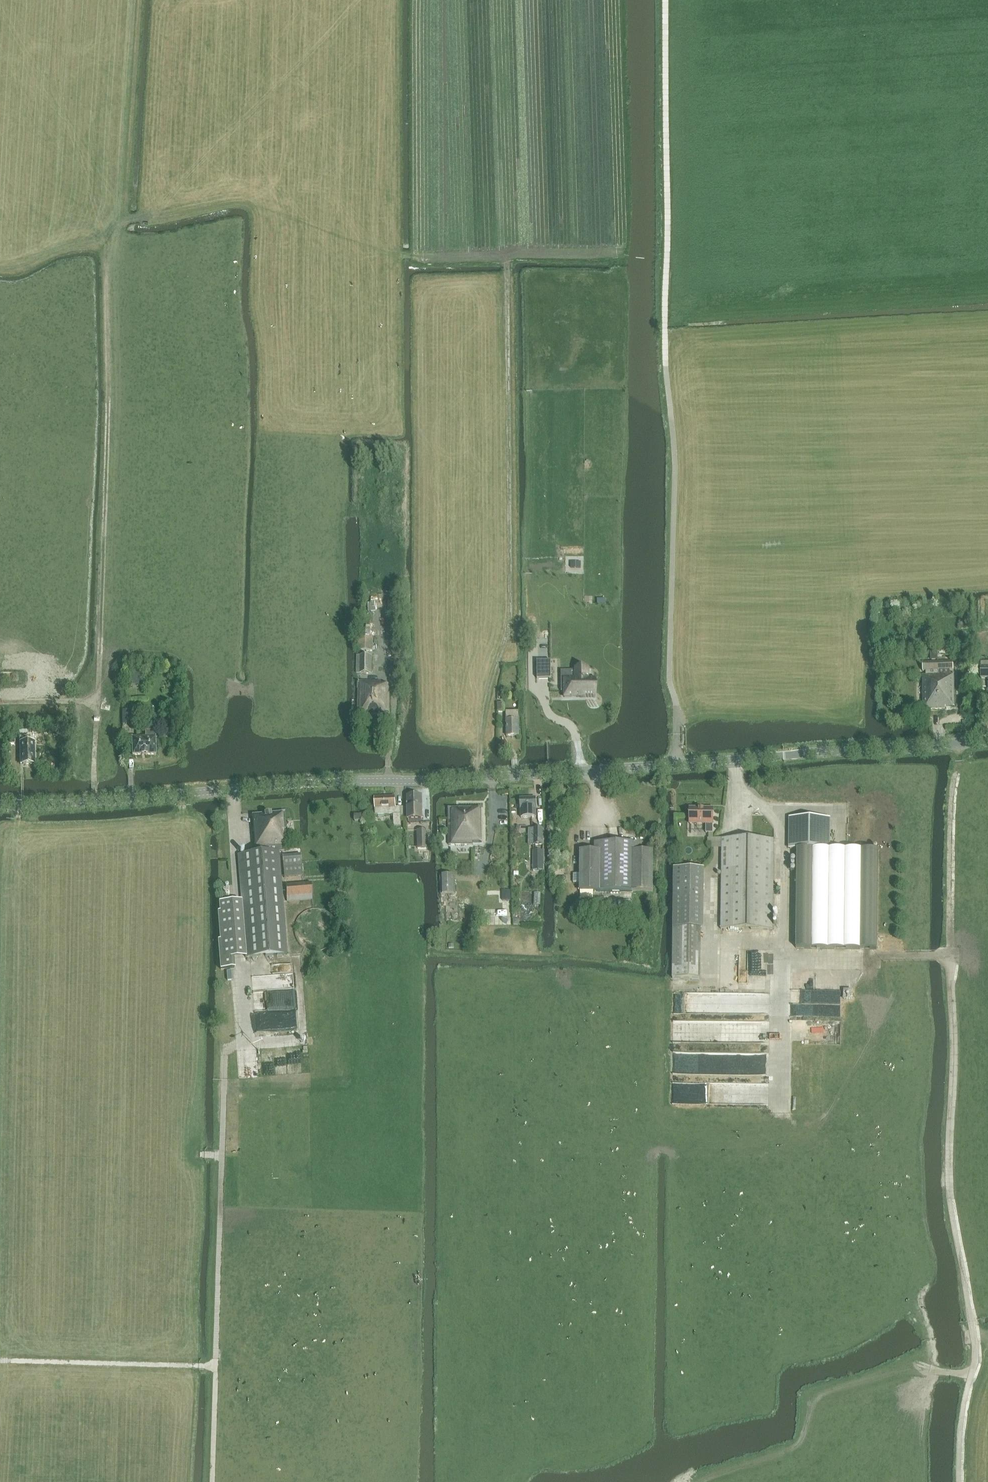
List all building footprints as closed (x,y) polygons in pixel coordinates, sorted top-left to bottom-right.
[(359,651),(373,651),(373,638),(359,637),(359,651)] [(358,657),(357,674),(371,674),(372,657),(358,657)] [(552,661),(538,661),(538,679),(552,679),(552,661)] [(938,663),(923,663),(923,671),(926,671),(927,675),(923,675),(924,709),(940,709),(946,709),(946,707),(955,707),(954,674),(951,674),(950,671),(954,670),(953,663),(938,663)] [(143,671),(126,671),(126,681),(127,681),(139,681),(143,681),(143,671)] [(574,679),(562,679),(562,692),(562,698),(592,698),(592,680),(587,680),(587,671),(574,671),(574,679)] [(358,716),(390,716),(390,684),(382,684),(382,682),(359,682),(358,716)] [(521,736),(520,712),(507,712),(507,736),(521,736)] [(145,737),(132,738),(133,756),(142,755),(142,756),(147,756),(147,755),(156,755),(156,739),(158,739),(158,731),(145,731),(145,737)] [(35,743),(20,743),(20,765),(35,765),(35,743)] [(395,797),(376,798),(376,815),(394,815),(394,827),(402,826),(402,818),(401,807),(396,807),(395,797)] [(409,821),(423,821),(422,797),(408,797),(409,821)] [(520,798),(520,809),(520,817),(535,817),(535,809),(535,798),(520,798)] [(482,842),(481,808),(448,808),(449,845),(473,845),(473,842),(482,842)] [(713,824),(714,808),(690,808),(690,823),(706,824),(706,833),(713,833),(713,824)] [(302,877),(301,863),(300,848),(283,849),(283,845),(287,845),(284,813),(252,816),(254,848),(253,848),(253,853),(238,854),(242,901),(245,959),(287,955),(279,851),(282,851),(284,878),(302,877)] [(790,818),(790,849),(797,849),(796,948),(877,949),(878,850),(829,849),(829,818),(790,818)] [(544,828),(533,828),(533,845),(544,845),(544,828)] [(428,849),(428,831),(419,831),(419,850),(428,849)] [(722,838),(721,929),(773,930),(774,839),(722,838)] [(580,891),(652,892),(653,851),(638,851),(639,843),(594,843),(594,850),(580,850),(580,891)] [(533,851),(533,861),(543,861),(543,851),(533,851)] [(674,868),(673,979),(701,979),(702,868),(674,868)] [(441,895),(455,894),(454,875),(440,875),(441,895)] [(288,879),(288,885),(313,883),(313,877),(288,879)] [(287,901),(312,900),(311,883),(286,885),(287,901)] [(642,899),(642,911),(650,911),(650,899),(642,899)] [(221,970),(235,969),(234,960),(245,959),(242,901),(220,903),(220,912),(218,913),(220,941),(218,941),(221,970)] [(464,913),(464,905),(455,905),(456,913),(464,913)] [(753,943),(752,967),(758,967),(758,971),(771,971),(771,956),(767,956),(768,944),(753,943)] [(723,979),(739,976),(735,951),(725,953),(727,966),(721,967),(723,979)] [(823,981),(831,982),(832,964),(823,964),(823,981)] [(253,971),(254,984),(279,982),(278,972),(282,972),(282,973),(283,973),(283,982),(296,981),(295,968),(253,971)] [(841,999),(842,984),(793,983),(792,998),(841,999)] [(846,994),(854,995),(855,984),(847,984),(846,994)] [(259,1022),(299,1018),(295,987),(278,989),(279,1002),(270,1003),(268,986),(249,988),(250,1001),(238,1002),(238,1004),(249,1003),(250,1008),(257,1008),(259,1022)] [(771,1007),(770,989),(749,989),(749,1007),(771,1007)] [(682,1029),(764,1030),(764,1022),(771,1022),(771,1016),(682,1015),(682,1029)] [(262,1041),(301,1039),(301,1024),(257,1027),(258,1040),(251,1040),(251,1053),(263,1053),(262,1041)] [(682,1065),(770,1067),(770,1047),(682,1045),(682,1065)] [(737,1096),(769,1096),(769,1083),(753,1083),(753,1077),(737,1077),(737,1096)] [(691,1095),(735,1096),(735,1082),(692,1081),(691,1095)]
